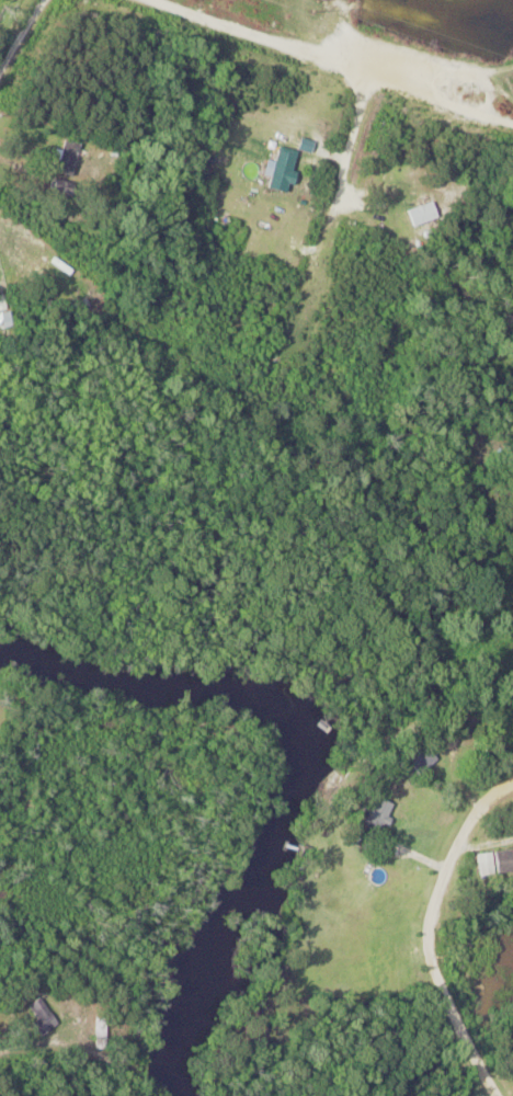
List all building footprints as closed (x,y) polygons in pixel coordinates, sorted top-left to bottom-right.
[(80,145),(63,139),(52,172),(70,177),(80,145)] [(289,193),(298,151),(277,147),(268,189),(289,193)] [(438,216),(430,200),(406,211),(413,227),(438,216)] [(436,762),(430,751),(438,747),(431,733),(399,752),(412,775),(436,762)] [(390,806),(366,794),(350,826),(374,838),(390,806)] [(477,853),(479,875),(512,872),(512,849),(477,853)] [(26,1004),(35,1020),(30,1023),(37,1035),(55,1025),(38,997),(26,1004)]
